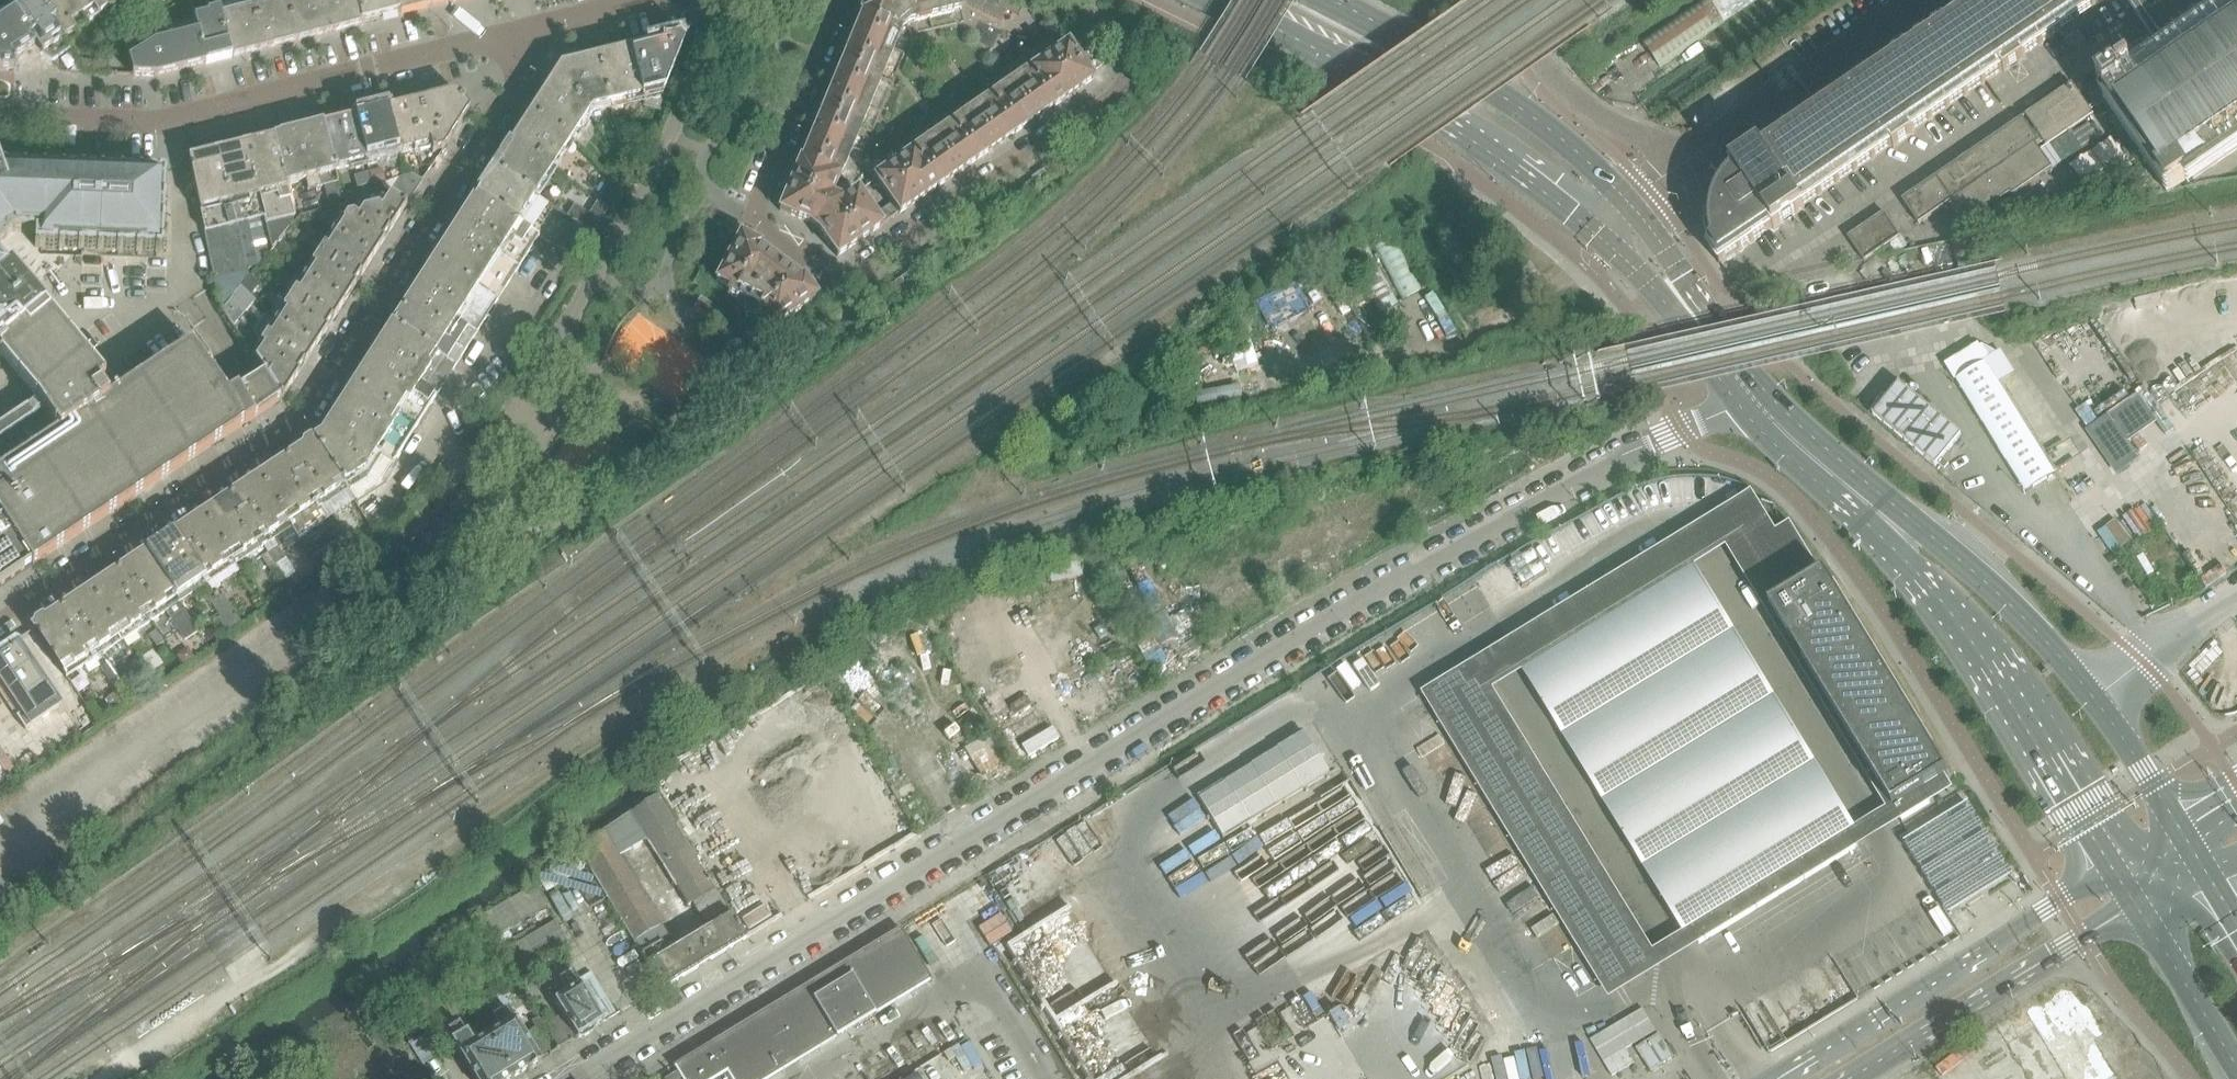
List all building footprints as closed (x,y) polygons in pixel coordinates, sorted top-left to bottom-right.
[(38,0),(28,0),(12,11),(30,38),(42,56),(64,41),(38,0)] [(68,0),(38,0),(64,41),(64,42),(86,28),(68,0)] [(101,0),(68,0),(86,28),(109,12),(101,0)] [(109,12),(111,14),(121,8),(133,0),(101,0),(109,12)] [(221,18),(220,12),(217,0),(204,0),(208,14),(205,15),(201,0),(189,0),(194,20),(206,65),(231,59),(221,18)] [(285,0),(268,0),(251,4),(253,10),(264,51),(296,43),(285,0)] [(320,0),(285,0),(296,43),(329,34),(320,0)] [(355,0),(320,0),(329,34),(361,26),(355,0)] [(361,26),(464,0),(355,0),(361,26)] [(903,0),(866,0),(861,14),(862,15),(902,32),(910,25),(903,0)] [(930,1),(930,0),(903,0),(910,25),(930,20),(926,2),(930,1)] [(958,0),(930,0),(930,1),(926,2),(930,20),(961,13),(958,1),(958,0)] [(978,0),(969,0),(966,5),(973,9),(978,0)] [(985,1),(982,0),(978,0),(973,9),(980,12),(985,1)] [(1023,6),(1011,0),(1003,0),(999,8),(1006,11),(1018,17),(1023,6)] [(1641,41),(1660,69),(1724,25),(1760,0),(1702,0),(1641,41)] [(2108,0),(1978,0),(1976,1),(1976,2),(1968,8),(1967,7),(1962,11),(1963,13),(1961,14),(1961,15),(1947,25),(1946,24),(1943,27),(1944,27),(1943,27),(1943,28),(1929,37),(1928,37),(1925,39),(1926,39),(1925,39),(1925,40),(1911,49),(1907,51),(1908,51),(1907,52),(1908,52),(1894,62),(1893,61),(1889,63),(1890,64),(1889,64),(1890,64),(1876,74),(1875,73),(1875,74),(1875,73),(1873,75),(1871,73),(1866,76),(1866,77),(1857,83),(1857,82),(1851,86),(1853,88),(1851,90),(1851,91),(1837,100),(1836,100),(1833,102),(1833,103),(1819,112),(1818,112),(1815,114),(1815,115),(1801,125),(1801,124),(1800,124),(1798,125),(1797,126),(1797,127),(1783,137),(1783,136),(1782,137),(1782,136),(1779,138),(1779,139),(1779,140),(1765,149),(1764,149),(1762,150),(1761,148),(1731,168),(1731,169),(1733,172),(1730,174),(1725,180),(1724,179),(1724,180),(1724,179),(1722,182),(1722,183),(1717,191),(1716,191),(1715,193),(1715,194),(1716,194),(1712,203),(1711,203),(1710,206),(1711,206),(1710,207),(1711,207),(1709,216),(1708,216),(1708,219),(1708,220),(1709,220),(1708,229),(1708,230),(1708,233),(1709,233),(1710,242),(1710,243),(1709,243),(1710,246),(1709,247),(1709,248),(1710,250),(1711,250),(1719,261),(1718,261),(1718,262),(1720,264),(1721,264),(1721,265),(1738,251),(1772,228),(1773,230),(1804,209),(1802,207),(1850,174),(1891,148),(1892,149),(1913,135),(1912,133),(2002,72),(2004,74),(2024,60),(2023,58),(2108,0)] [(2137,24),(2160,59),(2172,52),(2148,17),(2138,0),(2121,0),(2137,24)] [(987,15),(992,5),(985,1),(980,12),(987,15)] [(994,18),(999,8),(992,5),(987,15),(994,18)] [(2092,87),(2105,104),(2115,119),(2139,153),(2154,174),(2163,187),(2168,193),(2186,181),(2188,184),(2203,174),(2236,151),(2236,7),(2231,12),(2172,52),(2160,59),(2157,62),(2139,74),(2124,51),(2097,70),(2100,75),(2102,78),(2103,79),(2092,87)] [(1001,22),(1006,11),(999,8),(994,18),(1001,22)] [(264,51),(253,10),(221,18),(231,59),(264,51)] [(12,11),(0,19),(0,36),(10,51),(30,38),(12,11)] [(893,53),(902,32),(862,15),(852,41),(876,50),(877,46),(893,53)] [(206,65),(194,20),(175,25),(177,33),(124,46),(128,59),(133,77),(156,78),(206,65)] [(1089,76),(1108,63),(1094,43),(1076,56),(1073,51),(1091,38),(1084,29),(1078,33),(1065,42),(1067,45),(1047,58),(1073,95),(1092,81),(1092,80),(1092,81),(1089,76)] [(0,36),(0,58),(10,51),(0,36)] [(664,92),(684,42),(679,37),(597,58),(610,106),(664,92)] [(10,51),(0,58),(0,71),(21,72),(21,70),(42,56),(30,38),(10,51)] [(882,81),(893,53),(877,46),(876,50),(852,41),(842,65),(882,81)] [(561,157),(588,116),(591,111),(610,106),(597,58),(560,67),(493,170),(535,197),(553,168),(563,176),(570,164),(561,157)] [(1073,95),(1047,58),(1028,71),(1054,108),(1073,95)] [(106,64),(79,63),(86,75),(107,75),(106,64)] [(870,110),(882,81),(842,65),(832,89),(856,99),(854,103),(870,110)] [(1054,108),(1028,71),(1008,85),(1035,121),(1054,108)] [(1035,121),(1008,85),(989,98),(1016,134),(1035,121)] [(2073,86),(2025,118),(2034,130),(2029,133),(2037,145),(2042,141),(2047,149),(2094,117),(2073,86)] [(870,110),(854,103),(856,99),(832,89),(822,114),(862,130),(870,110)] [(456,93),(389,110),(400,155),(423,149),(430,147),(432,155),(436,154),(436,153),(443,151),(469,111),(456,93)] [(1016,134),(989,98),(970,111),(996,148),(1016,134)] [(637,122),(642,111),(637,109),(632,120),(637,122)] [(389,110),(323,127),(335,172),(367,163),(400,155),(389,110)] [(996,148),(970,111),(950,125),(977,161),(996,148)] [(853,151),(862,130),(822,114),(812,138),(835,148),(837,144),(853,151)] [(2021,121),(1902,202),(1918,225),(1950,203),(1961,219),(1979,207),(1984,213),(2010,196),(2012,199),(2052,171),(2035,146),(2037,145),(2029,133),(2021,121)] [(977,161),(950,125),(932,138),(958,174),(977,161)] [(323,127),(274,139),(282,174),(287,187),(305,182),(308,192),(320,189),(325,210),(343,205),(335,172),(323,127)] [(843,175),(853,151),(837,144),(835,148),(812,138),(802,162),(840,178),(842,174),(843,175)] [(958,174),(932,138),(913,151),(930,174),(939,187),(958,174)] [(274,139),(245,146),(253,174),(264,219),(272,250),(286,233),(293,223),(292,218),(295,217),(288,191),(287,187),(282,174),(274,139)] [(245,146),(216,153),(221,175),(245,272),(245,274),(247,273),(268,248),(264,233),(260,220),(264,219),(253,174),(245,146)] [(939,187),(930,174),(913,151),(893,164),(900,174),(920,201),(939,187)] [(216,153),(189,160),(189,162),(192,174),(200,212),(211,266),(220,310),(231,298),(240,287),(248,278),(247,273),(245,274),(245,272),(221,175),(216,153)] [(631,166),(636,157),(628,154),(624,163),(631,166)] [(619,181),(613,159),(602,170),(614,182),(619,181)] [(833,197),(840,180),(840,178),(802,162),(800,161),(779,212),(799,220),(809,196),(816,199),(814,203),(837,212),(842,201),(833,197)] [(920,201),(900,174),(893,164),(871,179),(890,206),(876,216),(882,225),(898,214),(899,215),(920,201)] [(163,175),(0,168),(0,171),(13,235),(37,235),(37,246),(160,251),(163,175)] [(517,224),(535,197),(493,170),(475,198),(517,224)] [(13,235),(0,171),(0,246),(13,235)] [(368,173),(354,177),(357,189),(371,185),(368,173)] [(373,259),(406,207),(422,181),(412,175),(401,178),(390,196),(381,210),(377,207),(363,211),(358,218),(352,215),(347,216),(342,223),(344,223),(336,235),(373,259)] [(882,225),(876,216),(858,190),(842,201),(848,209),(843,212),(849,220),(845,223),(848,227),(859,243),(881,227),(881,226),(882,225)] [(849,220),(843,212),(848,209),(842,201),(837,212),(814,203),(816,199),(809,196),(799,220),(808,224),(819,233),(826,243),(848,227),(845,223),(849,220)] [(454,368),(517,270),(538,237),(517,224),(475,198),(391,328),(454,368)] [(592,235),(607,211),(597,205),(590,217),(574,206),(567,218),(573,222),(592,235)] [(1901,238),(1883,213),(1848,237),(1865,262),(1901,238)] [(593,236),(592,235),(573,222),(556,249),(576,262),(593,236)] [(727,243),(732,232),(722,227),(717,237),(727,243)] [(859,243),(848,227),(826,243),(837,258),(859,243)] [(1421,292),(1389,230),(1369,241),(1390,282),(1387,283),(1390,289),(1392,288),(1400,303),(1421,292)] [(344,303),(373,259),(336,235),(327,249),(324,246),(312,265),(315,267),(307,280),(344,303)] [(740,285),(759,252),(761,250),(752,242),(739,236),(714,283),(728,291),(733,282),(740,285)] [(1365,243),(1345,254),(1365,293),(1358,280),(1339,291),(1363,334),(1382,323),(1378,315),(1397,305),(1365,243)] [(765,287),(779,266),(759,252),(740,285),(733,282),(728,291),(725,296),(737,302),(738,300),(747,305),(759,284),(765,287)] [(228,398),(191,344),(134,381),(108,399),(98,386),(105,381),(50,315),(49,316),(45,312),(47,310),(12,267),(7,271),(0,263),(0,355),(1,356),(0,357),(0,358),(3,361),(35,400),(37,401),(58,432),(3,469),(0,465),(0,517),(2,520),(0,521),(0,586),(32,565),(33,566),(280,401),(263,374),(228,398)] [(767,306),(801,281),(779,266),(765,287),(759,284),(747,305),(756,309),(755,311),(761,319),(764,317),(771,311),(767,306)] [(1526,275),(1522,267),(1521,267),(1513,272),(1518,280),(1526,275)] [(250,276),(241,287),(251,296),(261,285),(250,276)] [(773,330),(817,300),(803,279),(801,281),(767,306),(771,311),(764,317),(773,330)] [(316,347),(344,303),(307,280),(299,293),(295,291),(283,310),(287,312),(278,325),(316,347)] [(1309,311),(1294,282),(1255,302),(1270,331),(1309,311)] [(231,298),(243,317),(255,302),(240,287),(231,298)] [(700,312),(706,302),(700,297),(693,307),(700,312)] [(231,298),(220,310),(232,329),(243,317),(231,298)] [(706,316),(713,306),(706,302),(700,312),(706,316)] [(714,321),(720,311),(713,306),(706,316),(714,321)] [(719,325),(726,315),(720,311),(714,321),(719,325)] [(726,329),(732,319),(726,315),(719,325),(726,329)] [(732,333),(739,323),(732,319),(726,329),(732,333)] [(738,337),(745,327),(739,323),(732,333),(738,337)] [(282,401),(316,347),(278,325),(270,337),(267,335),(260,345),(264,347),(255,361),(263,374),(280,401),(281,400),(282,401)] [(745,342),(752,332),(745,327),(738,337),(745,342)] [(403,449),(454,368),(391,328),(334,417),(362,437),(360,442),(394,463),(403,469),(413,455),(403,449)] [(752,346),(758,336),(752,332),(745,342),(752,346)] [(1986,363),(1957,381),(2027,493),(2056,475),(1986,363)] [(1961,436),(1899,385),(1873,416),(1936,467),(1961,436)] [(2093,426),(2087,430),(2118,475),(2141,459),(2130,444),(2158,424),(2138,395),(2093,426)] [(394,463),(360,442),(362,437),(334,417),(321,438),(317,440),(351,489),(347,492),(354,503),(379,487),(394,463)] [(354,503),(347,492),(351,489),(317,440),(260,478),(300,539),(307,534),(326,520),(333,516),(354,503)] [(300,539),(260,478),(203,517),(235,566),(264,547),(268,553),(261,558),(272,574),(279,569),(282,573),(280,574),(290,588),(298,582),(288,569),(290,568),(282,558),(302,544),(299,540),(300,539)] [(1948,775),(1825,574),(1822,576),(1790,523),(1776,532),(1752,493),(1714,516),(1732,544),(1770,607),(1794,646),(1797,644),(1806,659),(1803,660),(1892,806),(1893,808),(1901,821),(1930,804),(1922,791),(1945,777),(1948,775)] [(1692,529),(1671,542),(1688,571),(1697,565),(1709,558),(1732,544),(1714,516),(1692,529)] [(179,604),(235,566),(203,517),(147,554),(179,604)] [(1688,571),(1671,542),(1511,639),(1529,668),(1688,571)] [(199,633),(179,604),(147,554),(90,592),(123,641),(166,612),(186,642),(199,633)] [(1529,668),(1524,671),(1564,736),(1736,631),(1697,565),(1688,571),(1529,668)] [(67,678),(123,641),(90,592),(35,629),(65,676),(67,678)] [(242,624),(222,595),(215,599),(235,629),(242,624)] [(235,629),(215,599),(210,603),(220,617),(217,619),(227,634),(235,629)] [(30,729),(62,708),(63,707),(49,687),(64,677),(65,676),(35,629),(33,630),(34,630),(0,652),(0,683),(30,729)] [(164,642),(156,630),(149,636),(157,648),(164,642)] [(1736,631),(1564,736),(1604,801),(1777,696),(1736,631)] [(1524,671),(1529,668),(1511,639),(1489,653),(1469,665),(1487,694),(1506,681),(1524,671)] [(187,649),(177,656),(184,666),(194,659),(187,649)] [(119,678),(108,662),(100,667),(103,672),(111,684),(119,678)] [(1469,665),(1422,694),(1600,984),(1647,955),(1487,694),(1469,665)] [(126,703),(118,691),(105,700),(114,712),(126,703)] [(1777,696),(1604,801),(1645,867),(1817,762),(1777,696)] [(1327,776),(1301,734),(1195,798),(1220,840),(1327,776)] [(1817,762),(1645,867),(1685,932),(1689,930),(1849,832),(1857,827),(1817,762)] [(1945,777),(1922,791),(1930,804),(1953,790),(1945,777)] [(715,890),(657,796),(629,813),(646,840),(686,907),(692,903),(704,922),(725,909),(714,890),(715,890)] [(1969,803),(1905,842),(1950,916),(2014,876),(1969,803)] [(1857,827),(1849,832),(1858,848),(1879,835),(1901,821),(1893,808),(1892,806),(1869,820),(1857,827)] [(629,813),(602,829),(604,832),(619,857),(646,840),(629,813)] [(619,857),(604,832),(577,848),(640,954),(667,937),(619,857)] [(1858,848),(1849,832),(1689,930),(1698,945),(1858,848)] [(662,990),(725,952),(746,940),(731,915),(667,954),(660,943),(641,954),(662,990)] [(876,1015),(930,982),(931,983),(932,982),(900,929),(673,1067),(681,1078),(771,1078),(876,1015)] [(1698,945),(1689,930),(1685,932),(1668,943),(1647,955),(1600,984),(1609,1000),(1678,958),(1698,945)] [(603,1022),(572,971),(558,979),(567,993),(536,1012),(543,1024),(558,1050),(572,1042),(572,1040),(576,1038),(577,1039),(577,1038),(578,1040),(595,1029),(594,1029),(603,1024),(602,1023),(603,1022)] [(558,1050),(543,1024),(524,1036),(507,1008),(492,1017),(499,1029),(487,1037),(514,1078),(528,1069),(529,1070),(552,1057),(550,1054),(558,1050)] [(487,1037),(474,1044),(467,1032),(460,1021),(445,1030),(452,1041),(475,1078),(512,1078),(514,1078),(487,1037)] [(1660,1036),(1637,1050),(1648,1067),(1643,1070),(1646,1075),(1650,1072),(1651,1074),(1674,1059),(1660,1036)]
